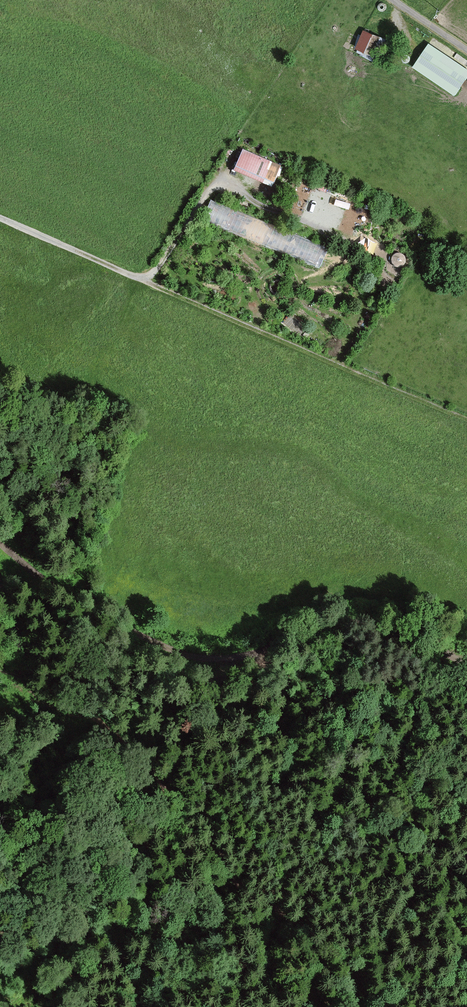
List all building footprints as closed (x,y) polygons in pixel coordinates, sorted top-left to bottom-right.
[(379,36),(367,30),(358,49),(370,55),(379,36)] [(429,44),(413,67),(455,96),(466,78),(466,70),(429,44)] [(280,167),(241,149),(231,170),(269,188),(272,181),(276,183),(282,171),(278,170),(280,167)] [(329,246),(210,195),(199,221),(318,272),(329,246)]
